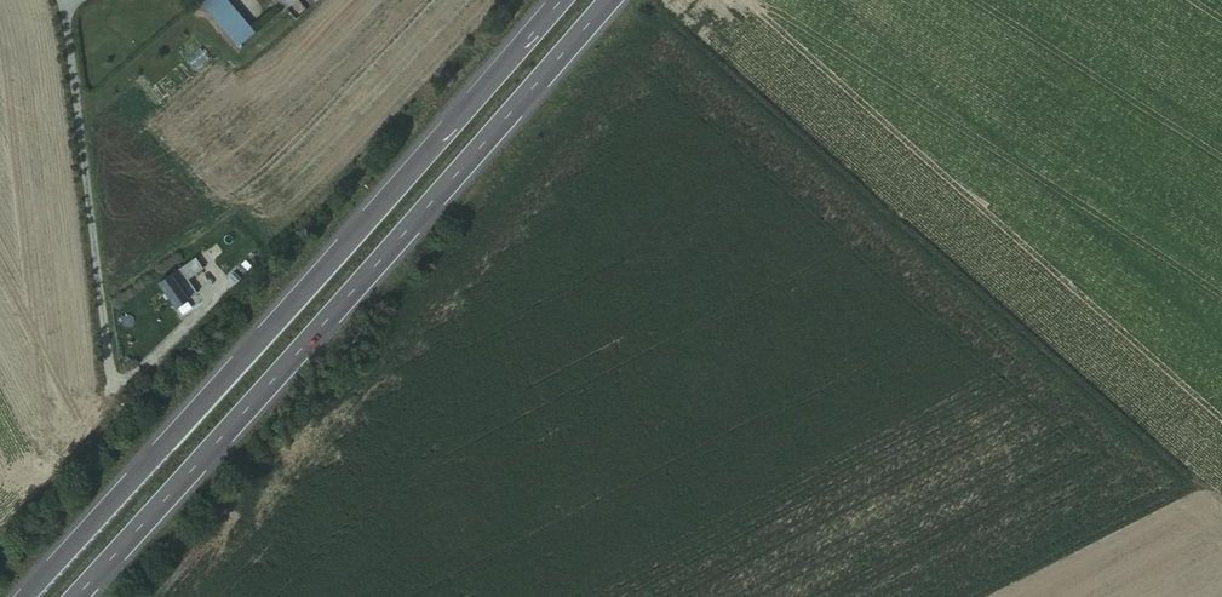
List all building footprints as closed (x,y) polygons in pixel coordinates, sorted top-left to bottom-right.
[(239,42),(255,28),(230,0),(201,0),(239,42)] [(180,271),(204,254),(199,247),(175,265),(180,271)] [(207,258),(204,254),(180,271),(190,285),(200,278),(194,269),(207,258)] [(161,274),(181,299),(194,289),(190,285),(180,271),(175,265),(161,274)] [(203,282),(200,278),(190,285),(194,289),(203,282)]
